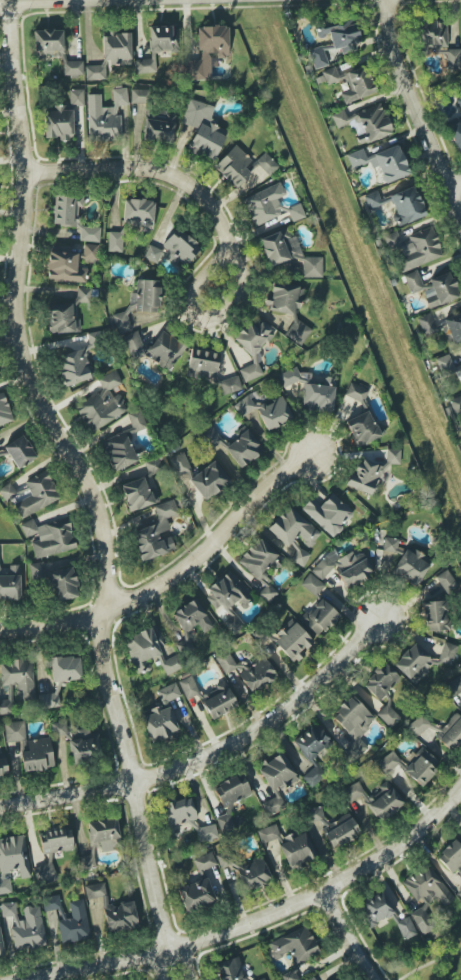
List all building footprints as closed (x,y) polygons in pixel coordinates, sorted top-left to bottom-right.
[(356,51),(355,43),(359,42),(354,17),(315,24),(317,38),(330,36),(332,49),(340,48),(342,54),(356,51)] [(446,21),(417,23),(420,54),(429,54),(429,48),(448,47),(446,21)] [(149,27),(150,59),(135,60),(136,73),(156,73),(155,52),(180,51),(179,26),(149,27)] [(211,80),(210,57),(228,57),(228,26),(198,27),(199,61),(187,61),(188,81),(211,80)] [(33,30),(33,57),(63,56),(63,76),(83,76),(83,61),(64,61),(64,30),(33,30)] [(131,65),(131,34),(102,34),(103,65),(85,66),(85,80),(106,80),(105,65),(131,65)] [(314,69),(328,65),(322,46),(308,50),(314,69)] [(445,50),(446,71),(460,70),(460,49),(445,50)] [(344,105),(375,93),(364,65),(339,74),(336,66),(321,72),(327,85),(345,78),(350,90),(340,94),(344,105)] [(88,141),(120,140),(120,105),(128,105),(127,88),(112,89),(113,107),(101,108),(100,94),(87,95),(88,141)] [(83,105),(83,89),(69,90),(69,106),(83,105)] [(147,104),(147,90),(131,89),(131,103),(147,104)] [(215,108),(190,98),(181,123),(195,129),(187,150),(215,161),(226,130),(208,123),(215,108)] [(72,102),(60,102),(60,107),(43,108),(44,138),(59,138),(59,141),(72,141),(72,102)] [(367,143),(392,134),(381,103),(346,115),(344,110),(331,115),(336,127),(358,119),(367,143)] [(172,144),(175,114),(147,111),(143,140),(172,144)] [(460,150),(460,122),(447,128),(458,152),(460,150)] [(409,175),(399,144),(365,156),(363,149),(347,155),(352,169),(370,163),(372,169),(379,167),(385,183),(409,175)] [(235,188),(251,174),(245,167),(251,161),(236,145),(214,165),(235,188)] [(269,176),(279,166),(265,152),(255,162),(269,176)] [(254,227),(288,213),(292,222),(305,217),(299,202),(281,210),(277,199),(286,195),(281,183),(242,198),(254,227)] [(426,216),(415,186),(380,199),(377,191),(364,196),(368,209),(391,201),(399,225),(426,216)] [(100,242),(100,227),(79,226),(79,207),(83,207),(83,197),(54,195),(53,225),(80,227),(79,241),(100,242)] [(123,226),(140,226),(140,230),(153,230),(154,200),(124,200),(123,226)] [(183,268),(201,249),(178,227),(160,246),(183,268)] [(443,256),(432,227),(400,239),(397,231),(385,236),(399,273),(443,256)] [(259,238),(269,268),(303,256),(296,235),(289,237),(286,229),(259,238)] [(108,252),(121,252),(122,233),(109,232),(108,252)] [(83,259),(98,260),(98,245),(84,245),(83,259)] [(143,258),(156,264),(162,251),(149,245),(143,258)] [(85,281),(85,267),(77,267),(77,249),(47,250),(48,282),(85,281)] [(321,278),(322,257),(303,257),(302,277),(321,278)] [(403,276),(411,294),(424,289),(417,270),(403,276)] [(429,308),(459,298),(449,271),(429,278),(434,294),(425,298),(429,308)] [(159,281),(137,280),(136,312),(158,312),(159,281)] [(264,311),(294,312),(295,306),(302,306),(304,285),(271,283),(271,295),(265,295),(264,311)] [(91,288),(77,287),(77,303),(90,304),(91,288)] [(49,333),(80,332),(79,319),(72,320),(72,304),(48,305),(49,333)] [(443,317),(452,344),(460,341),(460,310),(443,317)] [(117,335),(131,331),(126,311),(112,316),(117,335)] [(418,317),(423,336),(435,333),(430,314),(418,317)] [(244,383),(263,375),(253,349),(274,340),(265,319),(236,331),(251,365),(239,370),(244,383)] [(285,335),(300,346),(312,330),(297,319),(285,335)] [(66,386),(94,377),(85,350),(101,345),(97,331),(86,335),(90,346),(57,357),(66,386)] [(123,336),(130,360),(144,356),(170,371),(185,345),(160,331),(153,344),(142,347),(137,331),(123,336)] [(220,354),(191,348),(185,376),(214,382),(220,354)] [(435,359),(442,377),(455,372),(448,354),(435,359)] [(307,372),(299,375),(296,367),(278,374),(284,390),(310,380),(307,372)] [(128,412),(119,394),(113,397),(109,390),(122,383),(115,370),(97,379),(103,390),(75,405),(89,432),(128,412)] [(219,381),(222,394),(241,390),(238,377),(219,381)] [(332,414),(336,378),(324,377),(323,386),(304,383),(301,410),(332,414)] [(344,395),(362,403),(369,391),(350,382),(344,395)] [(4,392),(0,394),(0,426),(13,422),(4,392)] [(267,431),(293,420),(282,395),(253,408),(249,397),(233,404),(239,417),(257,409),(267,431)] [(134,433),(147,427),(139,408),(126,414),(134,433)] [(374,425),(368,410),(345,421),(357,447),(385,434),(380,423),(374,425)] [(196,437),(211,450),(221,439),(207,426),(196,437)] [(238,468),(263,453),(249,431),(224,446),(238,468)] [(136,463),(127,433),(102,441),(111,471),(136,463)] [(15,469),(36,460),(25,436),(5,444),(15,469)] [(400,449),(386,449),(386,464),(400,463),(400,449)] [(176,476),(190,471),(184,453),(170,458),(176,476)] [(348,487),(373,495),(382,466),(357,458),(348,487)] [(204,501),(230,483),(215,461),(189,479),(204,501)] [(159,503),(156,490),(148,492),(144,478),(121,484),(129,512),(159,503)] [(320,507),(311,499),(301,509),(322,529),(329,523),(337,530),(353,513),(332,493),(320,507)] [(142,561),(175,550),(171,537),(160,541),(158,534),(170,529),(166,518),(178,514),(173,500),(153,507),(158,520),(131,529),(142,561)] [(268,531),(287,546),(295,535),(311,548),(322,533),(287,506),(268,531)] [(35,559),(76,549),(68,519),(35,527),(34,520),(21,523),(25,540),(30,539),(35,559)] [(399,539),(384,537),(382,552),(397,554),(399,539)] [(278,556),(261,538),(238,560),(264,588),(271,581),(262,571),(278,556)] [(303,567),(311,554),(292,542),(290,546),(296,550),(290,560),(303,567)] [(317,578),(337,569),(346,589),(374,576),(361,549),(338,560),(334,550),(318,557),(321,563),(313,567),(317,578)] [(413,553),(404,549),(392,576),(418,587),(431,558),(414,550),(413,553)] [(45,563),(30,564),(32,579),(46,577),(45,563)] [(8,565),(8,576),(0,576),(0,600),(20,600),(21,566),(8,565)] [(48,570),(52,601),(77,598),(74,567),(48,570)] [(245,627),(231,608),(239,602),(243,607),(252,599),(230,570),(207,588),(211,594),(205,599),(233,636),(245,627)] [(435,578),(446,595),(458,587),(447,570),(435,578)] [(325,585),(309,573),(300,585),(317,597),(325,585)] [(268,603),(278,593),(268,584),(259,594),(268,603)] [(213,628),(197,598),(171,612),(183,633),(198,625),(203,634),(213,628)] [(301,619),(318,637),(339,617),(322,599),(301,619)] [(424,631),(448,631),(448,601),(423,602),(424,631)] [(315,643),(291,618),(270,638),(294,663),(315,643)] [(165,675),(183,669),(178,655),(166,659),(157,632),(153,633),(151,628),(123,638),(136,675),(150,670),(147,660),(158,656),(165,675)] [(393,665),(413,684),(434,661),(414,642),(393,665)] [(452,665),(457,645),(443,642),(438,662),(452,665)] [(225,674),(237,667),(228,651),(215,658),(225,674)] [(252,693),(277,675),(263,655),(237,673),(252,693)] [(51,681),(81,680),(80,656),(50,658),(51,681)] [(0,661),(0,664),(1,686),(8,686),(8,700),(0,701),(0,715),(10,715),(10,703),(34,701),(33,659),(0,661)] [(400,678),(384,662),(362,684),(378,700),(400,678)] [(185,699),(199,694),(192,676),(179,681),(185,699)] [(460,692),(460,676),(444,685),(450,698),(460,692)] [(162,704),(181,696),(175,683),(156,691),(162,704)] [(201,697),(209,719),(237,709),(229,687),(201,697)] [(330,716),(354,741),(345,750),(355,760),(368,748),(358,737),(376,719),(352,695),(330,716)] [(376,714),(390,728),(402,717),(388,703),(376,714)] [(169,704),(141,713),(151,744),(179,734),(169,704)] [(457,713),(434,735),(450,751),(460,741),(460,717),(457,713)] [(407,727),(417,737),(430,724),(421,714),(407,727)] [(71,764),(97,761),(94,734),(89,734),(89,728),(67,731),(66,721),(53,723),(55,737),(68,735),(71,764)] [(5,742),(25,741),(25,722),(4,723),(5,742)] [(313,768),(302,777),(311,787),(326,775),(313,758),(332,742),(317,723),(293,742),(313,768)] [(24,773),(54,768),(50,737),(27,741),(28,751),(21,752),(24,773)] [(400,768),(421,787),(442,765),(421,746),(400,768)] [(274,797),(261,804),(268,817),(286,807),(277,791),(298,780),(282,751),(261,763),(264,767),(259,770),(274,797)] [(384,775),(401,763),(393,751),(376,763),(384,775)] [(6,754),(0,755),(0,779),(9,778),(6,754)] [(222,807),(251,794),(242,774),(213,786),(222,807)] [(365,794),(358,781),(341,791),(347,803),(365,794)] [(404,803),(387,781),(364,799),(381,822),(404,803)] [(195,842),(218,837),(215,824),(196,828),(194,820),(197,820),(191,797),(162,804),(168,828),(190,822),(195,842)] [(307,823),(321,821),(323,824),(324,834),(333,849),(360,833),(349,814),(347,814),(328,825),(323,817),(322,807),(305,809),(307,823)] [(86,823),(92,855),(98,853),(98,852),(121,848),(116,817),(86,823)] [(262,844),(280,837),(275,824),(257,831),(262,844)] [(73,852),(72,831),(64,832),(64,829),(40,831),(41,853),(73,852)] [(291,871),(317,857),(304,832),(294,838),(292,833),(285,837),(288,843),(279,847),(291,871)] [(12,893),(10,880),(30,877),(24,835),(0,838),(0,895),(12,893)] [(460,865),(460,837),(459,835),(436,856),(452,874),(460,865)] [(198,873),(217,865),(211,852),(193,859),(198,873)] [(94,855),(79,857),(80,870),(95,868),(94,855)] [(244,865),(242,860),(234,864),(246,892),(271,880),(261,857),(244,865)] [(409,915),(423,936),(435,927),(422,909),(437,899),(443,907),(453,900),(428,863),(402,881),(420,907),(409,915)] [(36,866),(38,883),(56,882),(55,864),(36,866)] [(178,886),(184,912),(215,904),(209,879),(178,886)] [(108,933),(138,928),(133,902),(108,906),(104,883),(88,886),(90,899),(101,897),(108,933)] [(408,916),(397,921),(384,892),(357,905),(367,928),(392,916),(403,940),(417,934),(408,916)] [(61,942),(89,938),(84,899),(68,901),(71,918),(63,919),(60,899),(42,902),(44,912),(56,910),(61,942)] [(1,903),(2,917),(16,916),(16,903),(1,903)] [(46,946),(39,905),(22,908),(24,920),(16,921),(17,927),(11,928),(15,952),(46,946)] [(267,942),(274,959),(290,952),(295,965),(319,955),(308,926),(267,942)] [(238,957),(214,965),(219,979),(246,979),(238,957)] [(292,969),(281,976),(284,979),(299,979),(292,969)]
